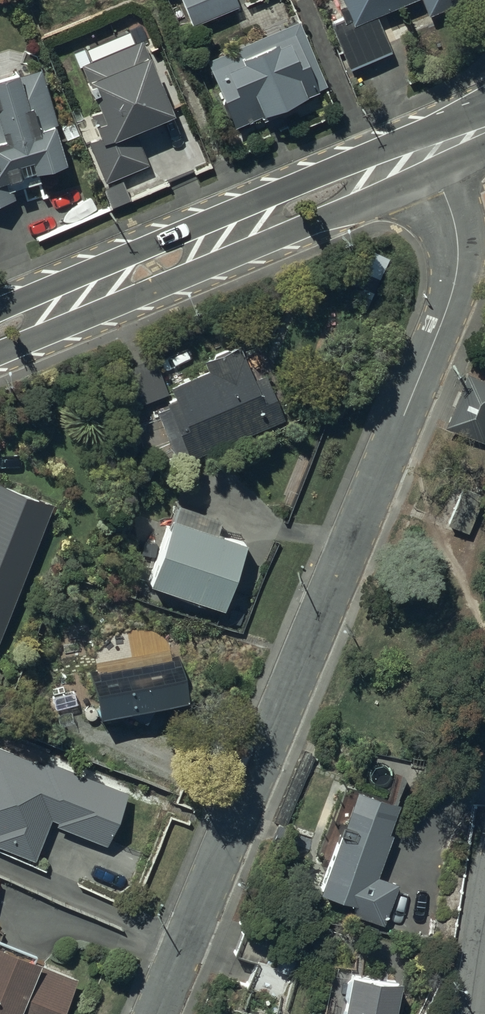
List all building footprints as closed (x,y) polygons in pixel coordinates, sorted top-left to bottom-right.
[(189,20),(234,1),(233,0),(181,0),(189,20)] [(350,17),(371,8),(389,0),(343,0),(350,17)] [(426,9),(447,0),(422,0),(426,9)] [(387,46),(371,8),(350,17),(330,25),(346,64),(387,46)] [(323,85),(296,19),(205,56),(232,122),(323,85)] [(89,141),(103,176),(143,159),(128,121),(163,107),(136,42),(80,65),(103,120),(96,123),(101,136),(89,141)] [(36,67),(0,76),(0,198),(9,196),(3,174),(60,159),(36,67)] [(207,371),(168,386),(174,399),(165,403),(167,409),(156,413),(176,463),(241,438),(243,442),(274,430),(272,424),(282,420),(265,376),(252,381),(239,346),(203,360),(207,371)] [(155,360),(121,372),(133,407),(167,395),(155,360)] [(441,427),(479,442),(484,428),(484,382),(463,373),(441,427)] [(54,505),(0,483),(0,635),(54,505)] [(461,486),(445,526),(454,529),(470,535),(484,496),(477,492),(461,486)] [(170,518),(147,583),(223,610),(246,544),(170,518)] [(33,861),(50,818),(57,821),(55,825),(105,846),(126,794),(45,761),(44,766),(0,748),(0,848),(33,861)] [(395,821),(349,806),(316,896),(367,913),(395,821)] [(0,948),(0,1013),(61,1013),(76,978),(0,948)] [(398,966),(344,956),(332,1013),(388,1013),(398,966)]
